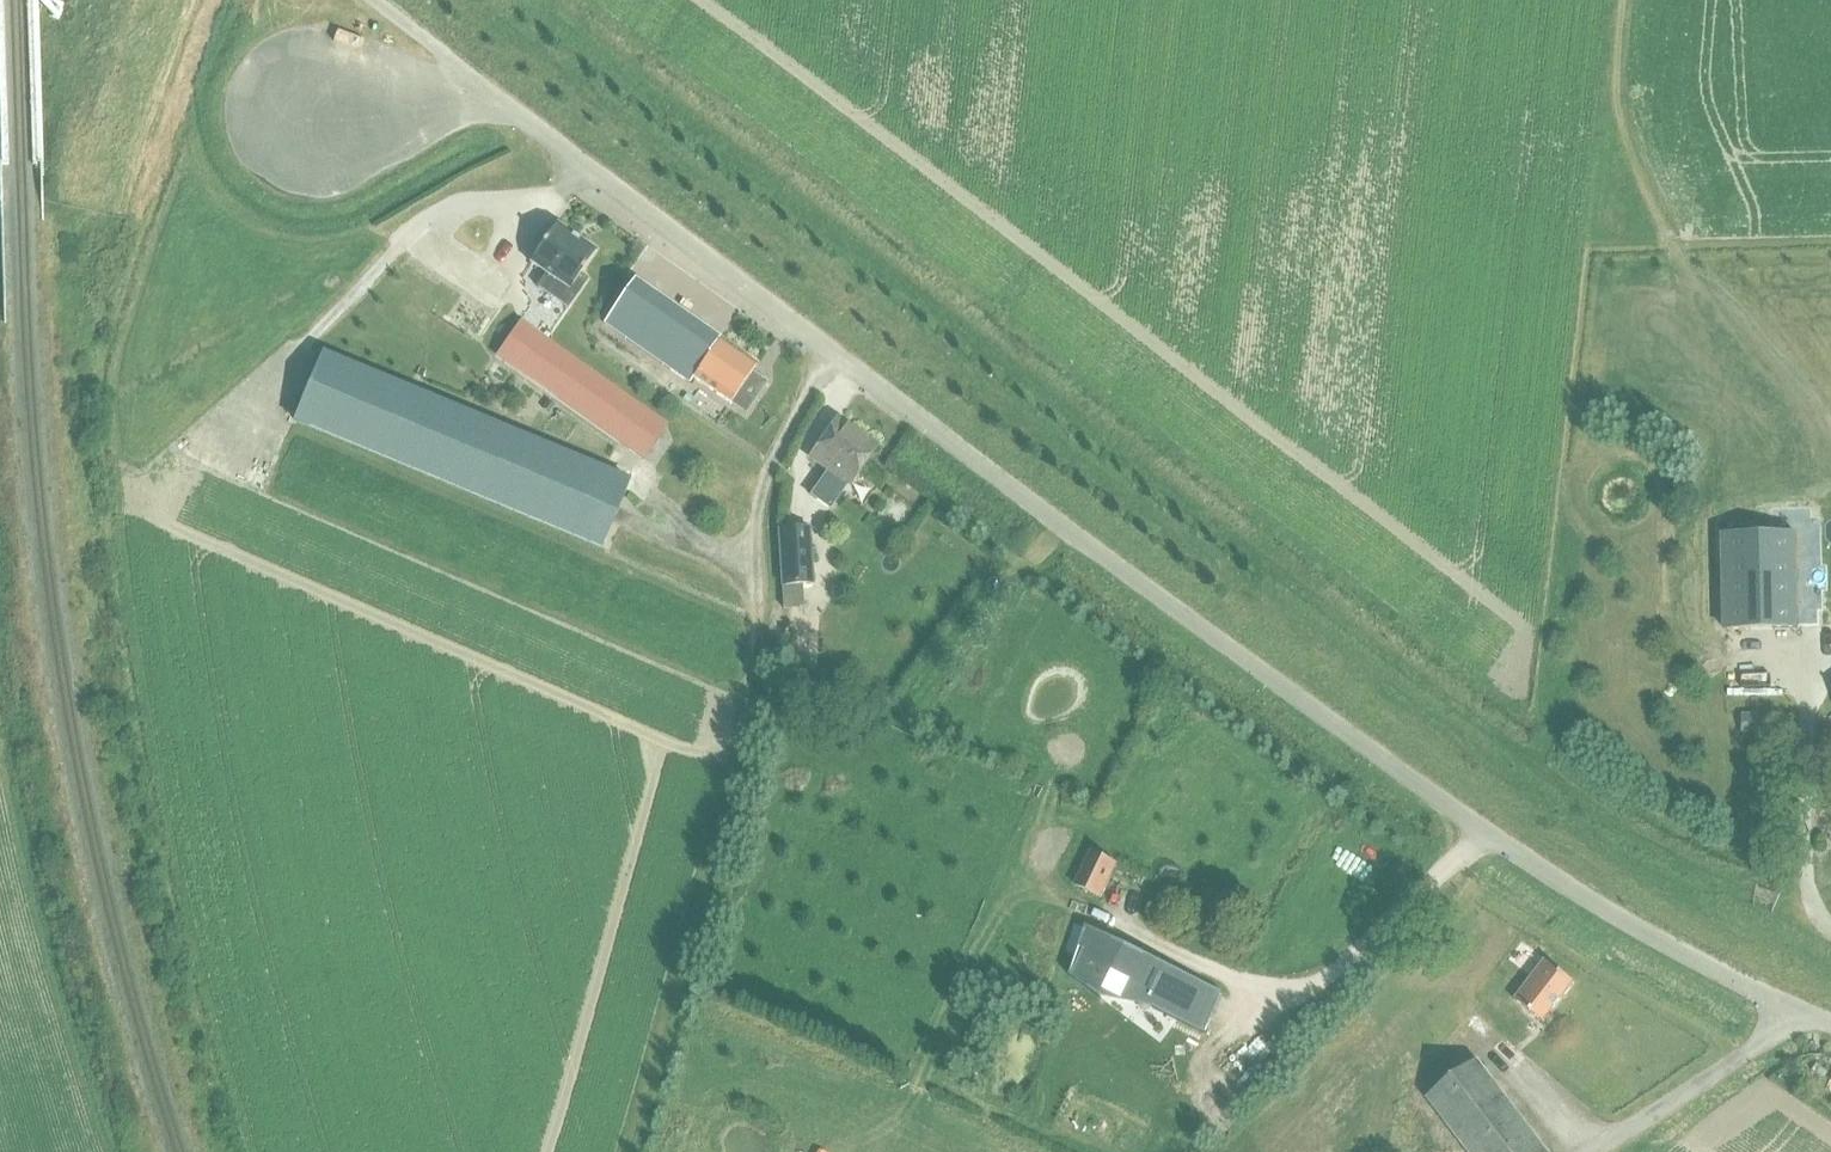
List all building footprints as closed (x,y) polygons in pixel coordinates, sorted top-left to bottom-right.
[(341,26),(338,39),(366,47),(370,35),(341,26)] [(558,281),(569,289),(595,252),(556,225),(530,262),(547,274),(544,279),(555,286),(558,281)] [(614,330),(690,383),(720,340),(635,280),(608,318),(605,323),(614,330)] [(497,355),(644,459),(667,426),(520,322),(497,355)] [(730,404),(746,414),(767,382),(752,372),(757,365),(720,340),(690,383),(693,386),(697,380),(730,404)] [(294,420),(602,547),(629,482),(321,354),(294,420)] [(875,447),(837,420),(811,460),(828,471),(811,498),(829,510),(847,482),(849,484),(875,447)] [(809,528),(782,530),(779,530),(782,586),(812,584),(809,528)] [(1723,534),(1725,630),(1798,629),(1796,533),(1723,534)] [(801,585),(787,586),(782,586),(784,609),(802,608),(801,585)] [(1745,710),(1748,731),(1765,728),(1762,708),(1745,710)] [(1075,885),(1101,898),(1117,865),(1091,852),(1075,885)] [(1069,976),(1101,1000),(1102,998),(1099,996),(1105,985),(1106,986),(1109,979),(1108,978),(1111,972),(1131,982),(1128,988),(1132,990),(1131,991),(1152,1001),(1153,1001),(1155,1002),(1153,1008),(1195,1029),(1201,1015),(1185,1007),(1193,986),(1141,961),(1140,964),(1132,960),(1136,951),(1086,926),(1085,928),(1089,931),(1081,949),(1084,951),(1075,969),(1077,970),(1073,976),(1070,974),(1069,976)] [(1514,1000),(1543,1022),(1574,982),(1545,961),(1514,1000)] [(1468,1151),(1547,1151),(1477,1060),(1427,1098),(1468,1151)]
